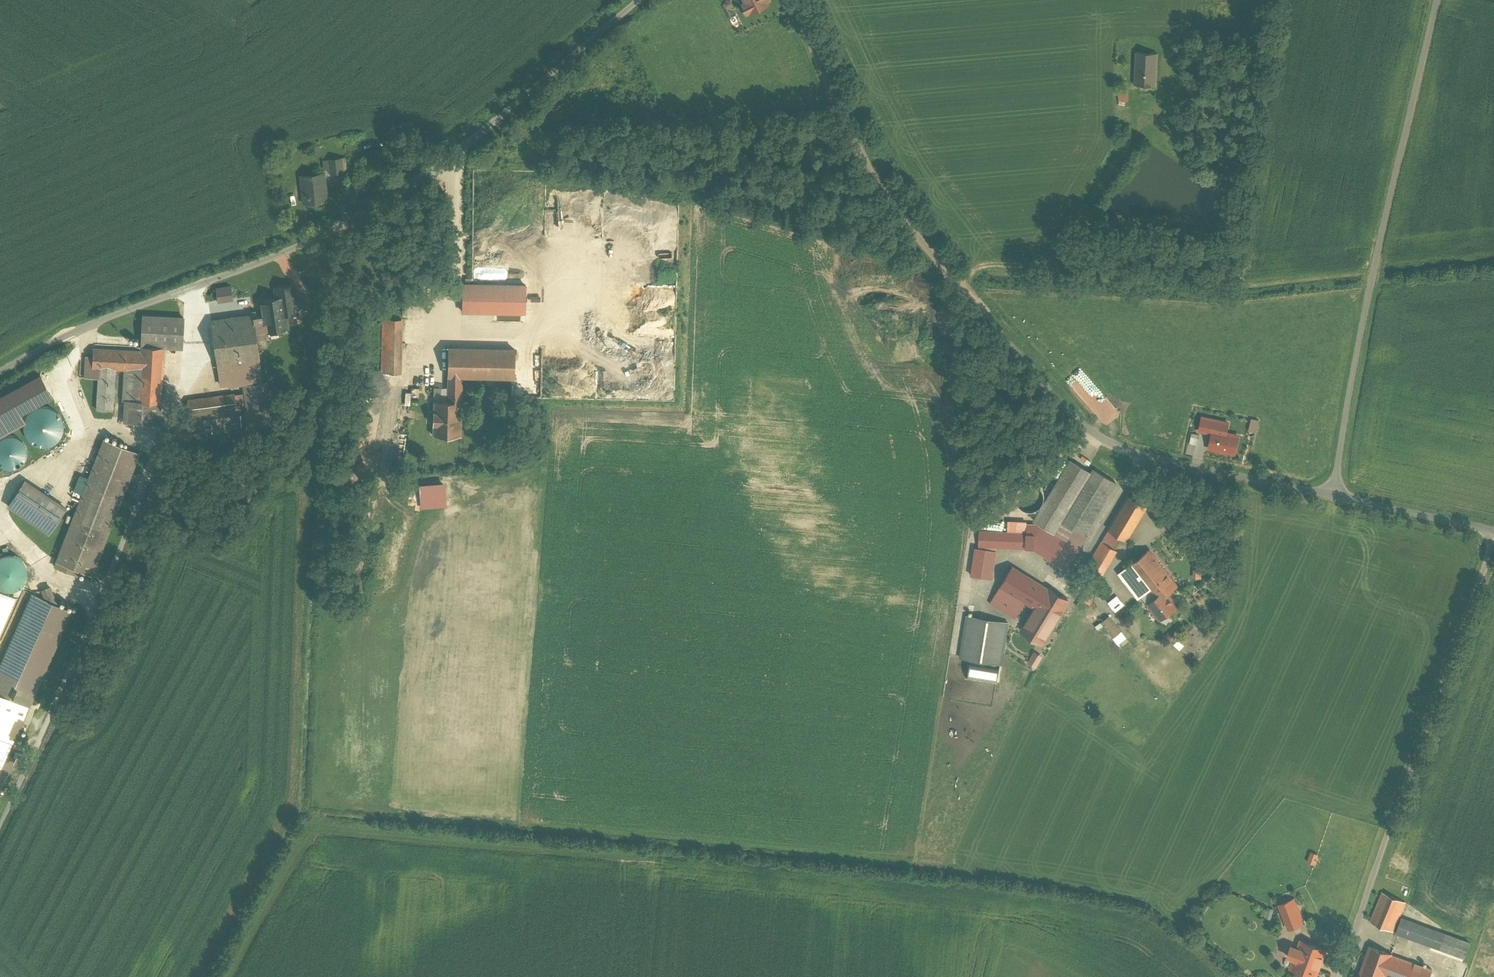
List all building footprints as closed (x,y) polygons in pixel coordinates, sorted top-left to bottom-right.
[(744,1),(741,3),(746,14),(750,12),(750,13),(767,4),(767,3),(767,2),(770,0),(744,0),(744,1)] [(1158,53),(1136,52),(1135,84),(1157,85),(1158,53)] [(343,157),(330,158),(331,173),(344,172),(343,157)] [(301,204),(325,202),(323,175),(299,176),(301,204)] [(522,277),(460,276),(458,335),(521,336),(522,277)] [(231,286),(216,288),(218,302),(233,300),(231,286)] [(298,313),(297,311),(296,299),(294,286),(276,288),(278,299),(262,301),(264,315),(254,317),(256,331),(266,330),(266,331),(288,328),(286,314),(298,313)] [(304,298),(296,299),(297,311),(305,310),(304,298)] [(253,315),(212,321),(221,385),(232,383),(232,386),(244,385),(247,411),(270,408),(267,381),(264,382),(256,331),(254,317),(253,315)] [(141,346),(164,347),(182,349),(184,318),(143,316),(141,346)] [(400,373),(401,319),(383,319),(382,373),(400,373)] [(141,351),(93,349),(93,357),(86,356),(85,377),(99,378),(97,410),(112,411),(115,369),(125,370),(122,421),(159,424),(164,347),(141,346),(141,351)] [(444,347),(444,401),(459,402),(459,379),(512,379),(512,347),(444,347)] [(0,395),(0,437),(27,422),(22,413),(53,396),(41,373),(0,395)] [(233,394),(188,400),(190,420),(234,412),(233,394)] [(459,437),(459,402),(444,401),(429,401),(429,437),(459,437)] [(55,409),(46,406),(40,407),(34,410),(29,416),(27,422),(27,429),(29,435),(32,438),(37,442),(44,444),(53,443),(60,438),(63,433),(64,428),(64,421),(62,417),(58,411),(55,409)] [(1215,420),(1203,417),(1200,430),(1213,433),(1215,420)] [(1239,436),(1219,432),(1221,421),(1215,420),(1213,433),(1209,447),(1235,453),(1239,436)] [(191,435),(176,429),(172,437),(179,439),(188,443),(191,435)] [(11,436),(5,436),(0,438),(0,467),(5,468),(12,467),(17,464),(22,458),(23,453),(22,447),(19,442),(15,438),(11,436)] [(89,577),(137,456),(99,441),(51,562),(89,577)] [(1071,460),(1035,520),(1042,525),(1067,540),(1074,528),(1063,521),(1092,472),(1071,460)] [(1092,472),(1063,521),(1074,528),(1084,534),(1085,534),(1116,482),(1095,469),(1092,472)] [(62,509),(22,481),(4,507),(44,535),(62,509)] [(1130,496),(1110,530),(1120,536),(1127,540),(1147,506),(1130,496)] [(1067,540),(1042,525),(1028,524),(1027,533),(1035,533),(1039,533),(1065,550),(1070,542),(1067,540)] [(1084,534),(1074,528),(1067,540),(1070,542),(1080,548),(1088,536),(1085,534),(1084,534)] [(1120,536),(1110,530),(1103,541),(1113,548),(1120,536)] [(1027,533),(980,531),(979,546),(997,547),(1026,548),(1027,533)] [(1035,533),(1027,533),(1026,548),(1035,548),(1035,533)] [(1065,550),(1039,533),(1035,533),(1035,548),(1057,562),(1065,550)] [(1103,541),(1088,565),(1093,568),(1089,574),(1099,580),(1117,550),(1113,548),(1103,541)] [(1065,550),(1057,562),(1068,569),(1080,548),(1070,542),(1065,550)] [(997,547),(979,546),(979,548),(977,547),(972,576),(992,579),(997,547)] [(1150,549),(1119,573),(1139,598),(1150,590),(1148,588),(1160,580),(1153,572),(1162,565),(1150,549)] [(16,590),(21,587),(25,582),(27,576),(27,569),(25,563),(21,559),(16,556),(12,555),(7,555),(2,556),(0,557),(0,589),(4,591),(10,591),(16,590)] [(1178,586),(1162,565),(1153,572),(1160,580),(1148,588),(1150,590),(1156,598),(1158,601),(1170,592),(1178,586)] [(1049,588),(1013,566),(1001,586),(1026,602),(1036,608),(1034,612),(1045,619),(1049,614),(1057,619),(1068,601),(1049,588)] [(1026,602),(1001,586),(993,598),(1019,614),(1026,602)] [(42,591),(46,600),(57,606),(51,587),(42,591)] [(0,591),(0,634),(16,598),(0,591)] [(1170,592),(1158,601),(1156,598),(1149,603),(1161,618),(1176,606),(1167,595),(1170,592)] [(33,595),(0,668),(0,772),(7,775),(15,758),(7,755),(71,611),(57,606),(46,600),(33,595)] [(1045,619),(1034,612),(1022,631),(1043,643),(1057,619),(1049,614),(1045,619)] [(1009,622),(968,615),(961,657),(1002,664),(1009,622)] [(1383,892),(1371,921),(1386,928),(1398,899),(1383,892)] [(1294,899),(1279,905),(1288,928),(1303,922),(1294,899)] [(1406,902),(1398,899),(1386,928),(1394,931),(1406,902)] [(1446,933),(1402,917),(1396,932),(1440,948),(1446,933)] [(1471,942),(1446,933),(1440,948),(1465,957),(1471,942)] [(1326,950),(1301,941),(1298,949),(1295,959),(1291,967),(1316,976),(1326,950)] [(1287,956),(1295,959),(1298,949),(1291,946),(1287,956)] [(1371,946),(1363,967),(1384,974),(1392,976),(1430,976),(1433,969),(1371,946)] [(1363,967),(1360,976),(1383,976),(1384,974),(1363,967)]
